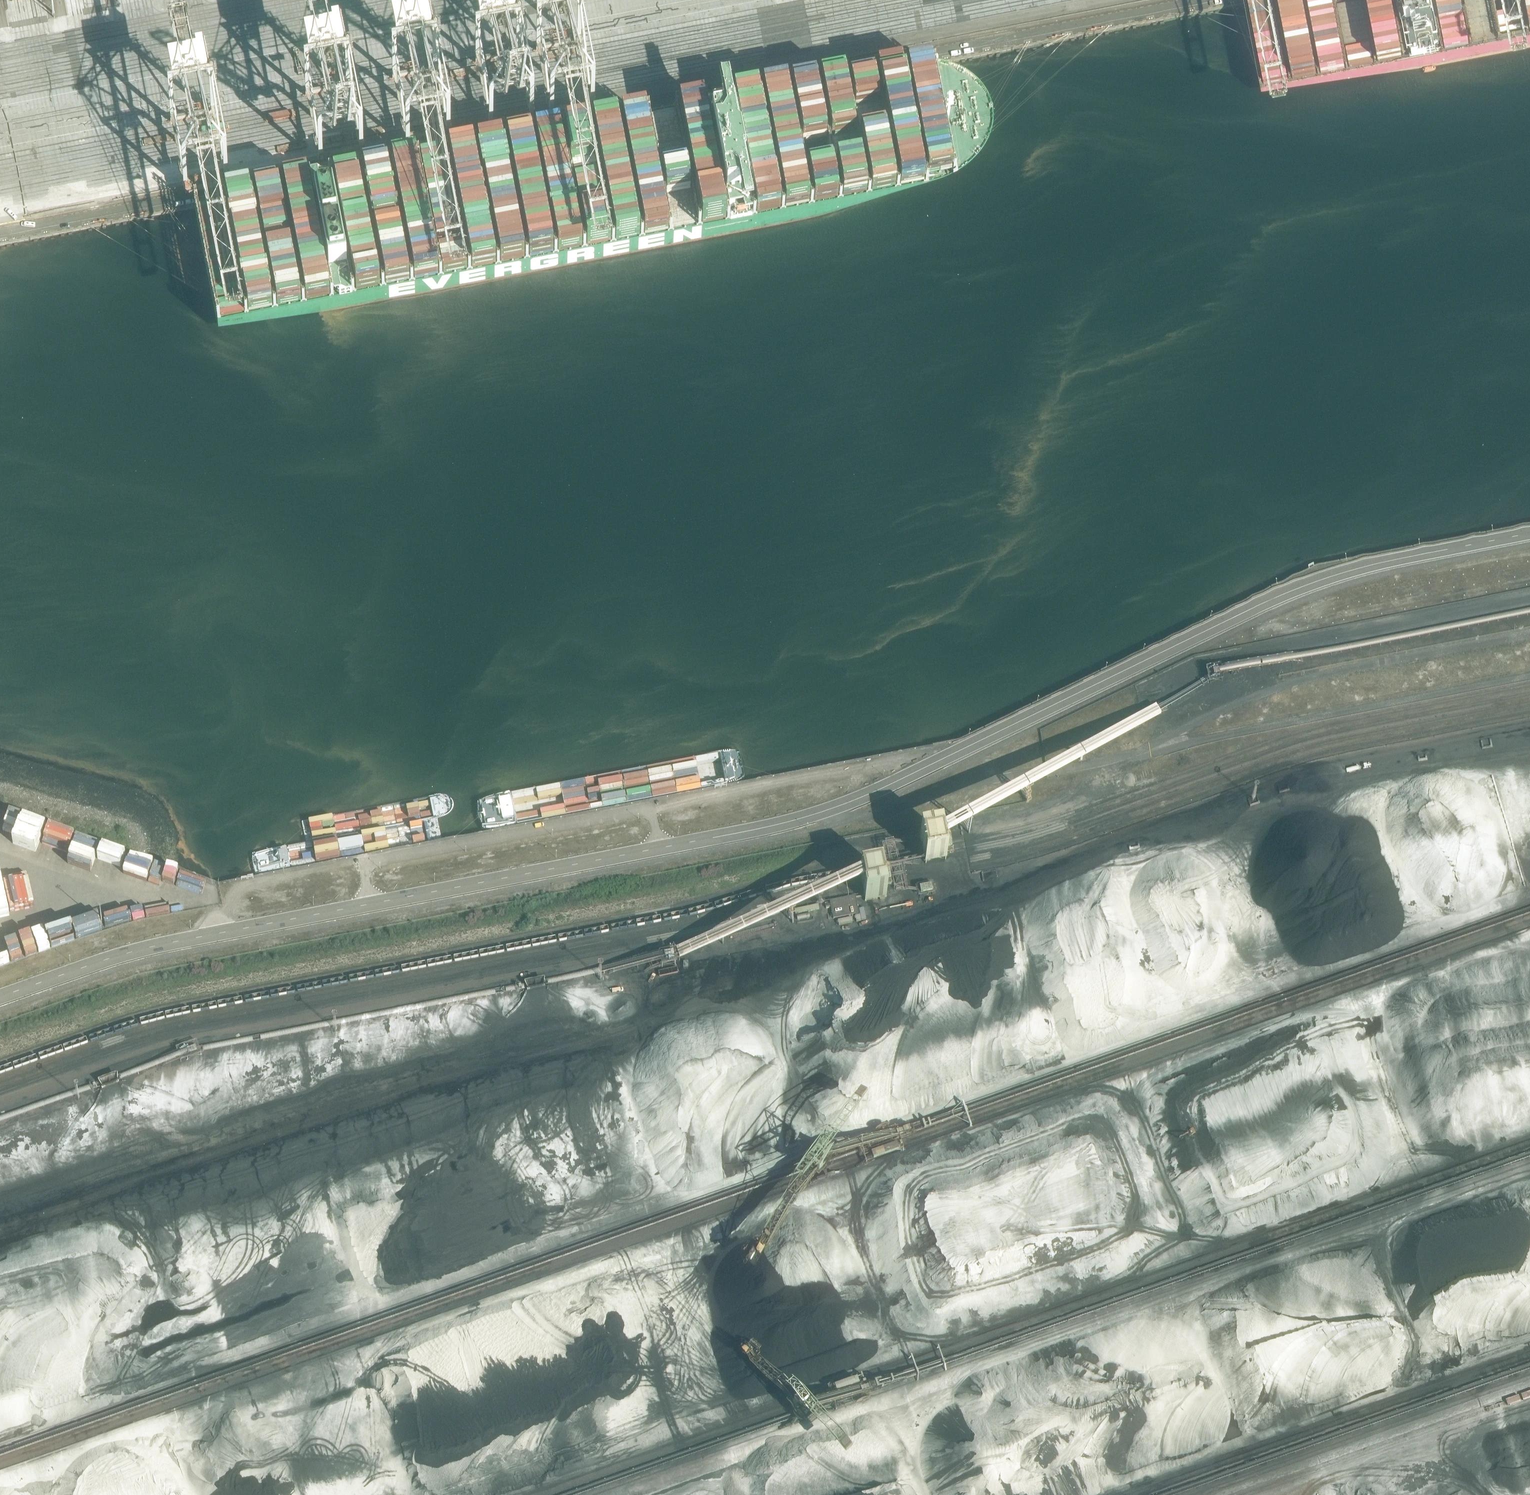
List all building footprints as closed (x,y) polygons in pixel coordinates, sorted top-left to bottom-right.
[(921,893),(933,891),(932,884),(920,887),(921,893)] [(100,903),(106,927),(129,920),(123,897),(100,903)] [(854,897),(830,902),(833,919),(858,914),(854,897)] [(890,946),(866,965),(880,983),(890,976),(896,984),(910,973),(890,946)] [(703,1460),(700,1474),(704,1475),(702,1486),(711,1487),(710,1494),(729,1494),(729,1491),(733,1492),(735,1482),(729,1481),(732,1466),(703,1460)]
